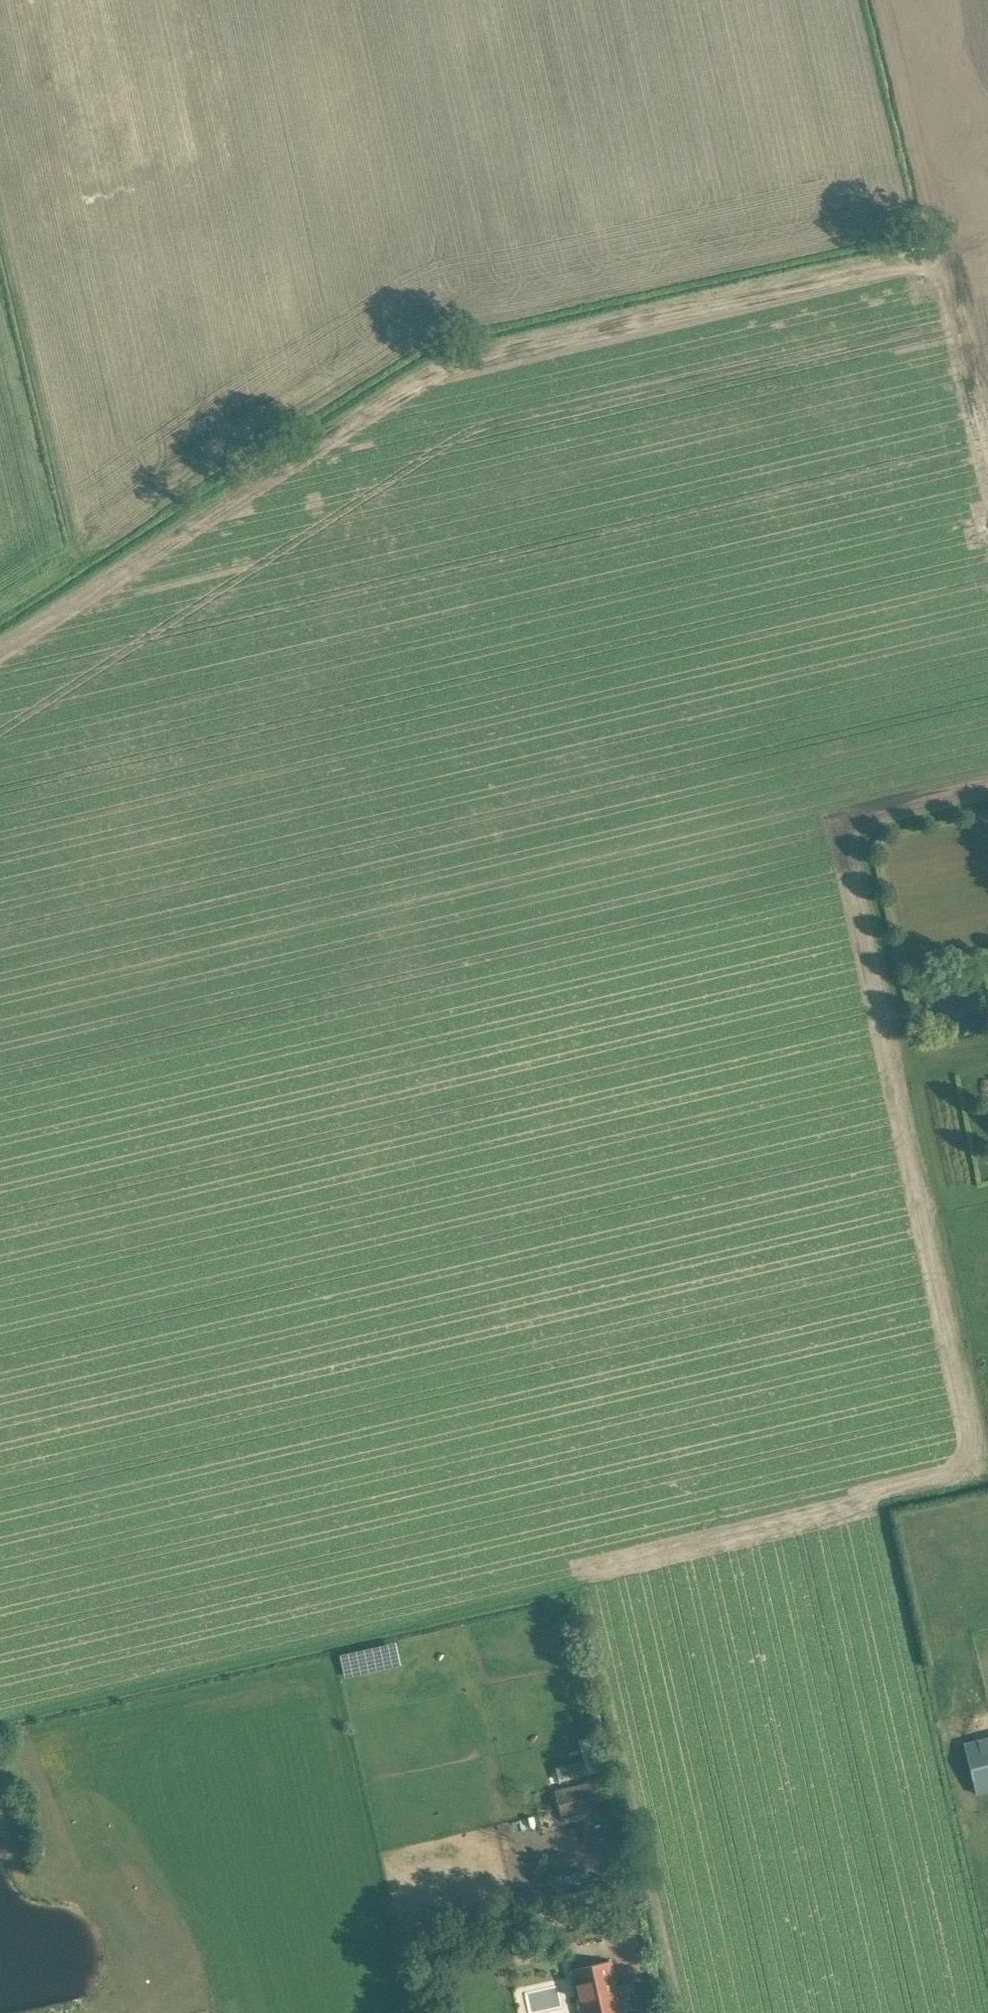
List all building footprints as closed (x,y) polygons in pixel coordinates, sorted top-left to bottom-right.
[(964,1744),(976,1793),(987,1790),(987,1738),(964,1744)] [(606,1778),(554,1790),(561,1817),(613,1805),(606,1778)] [(609,1959),(570,1968),(581,2012),(622,2012),(609,1959)]
